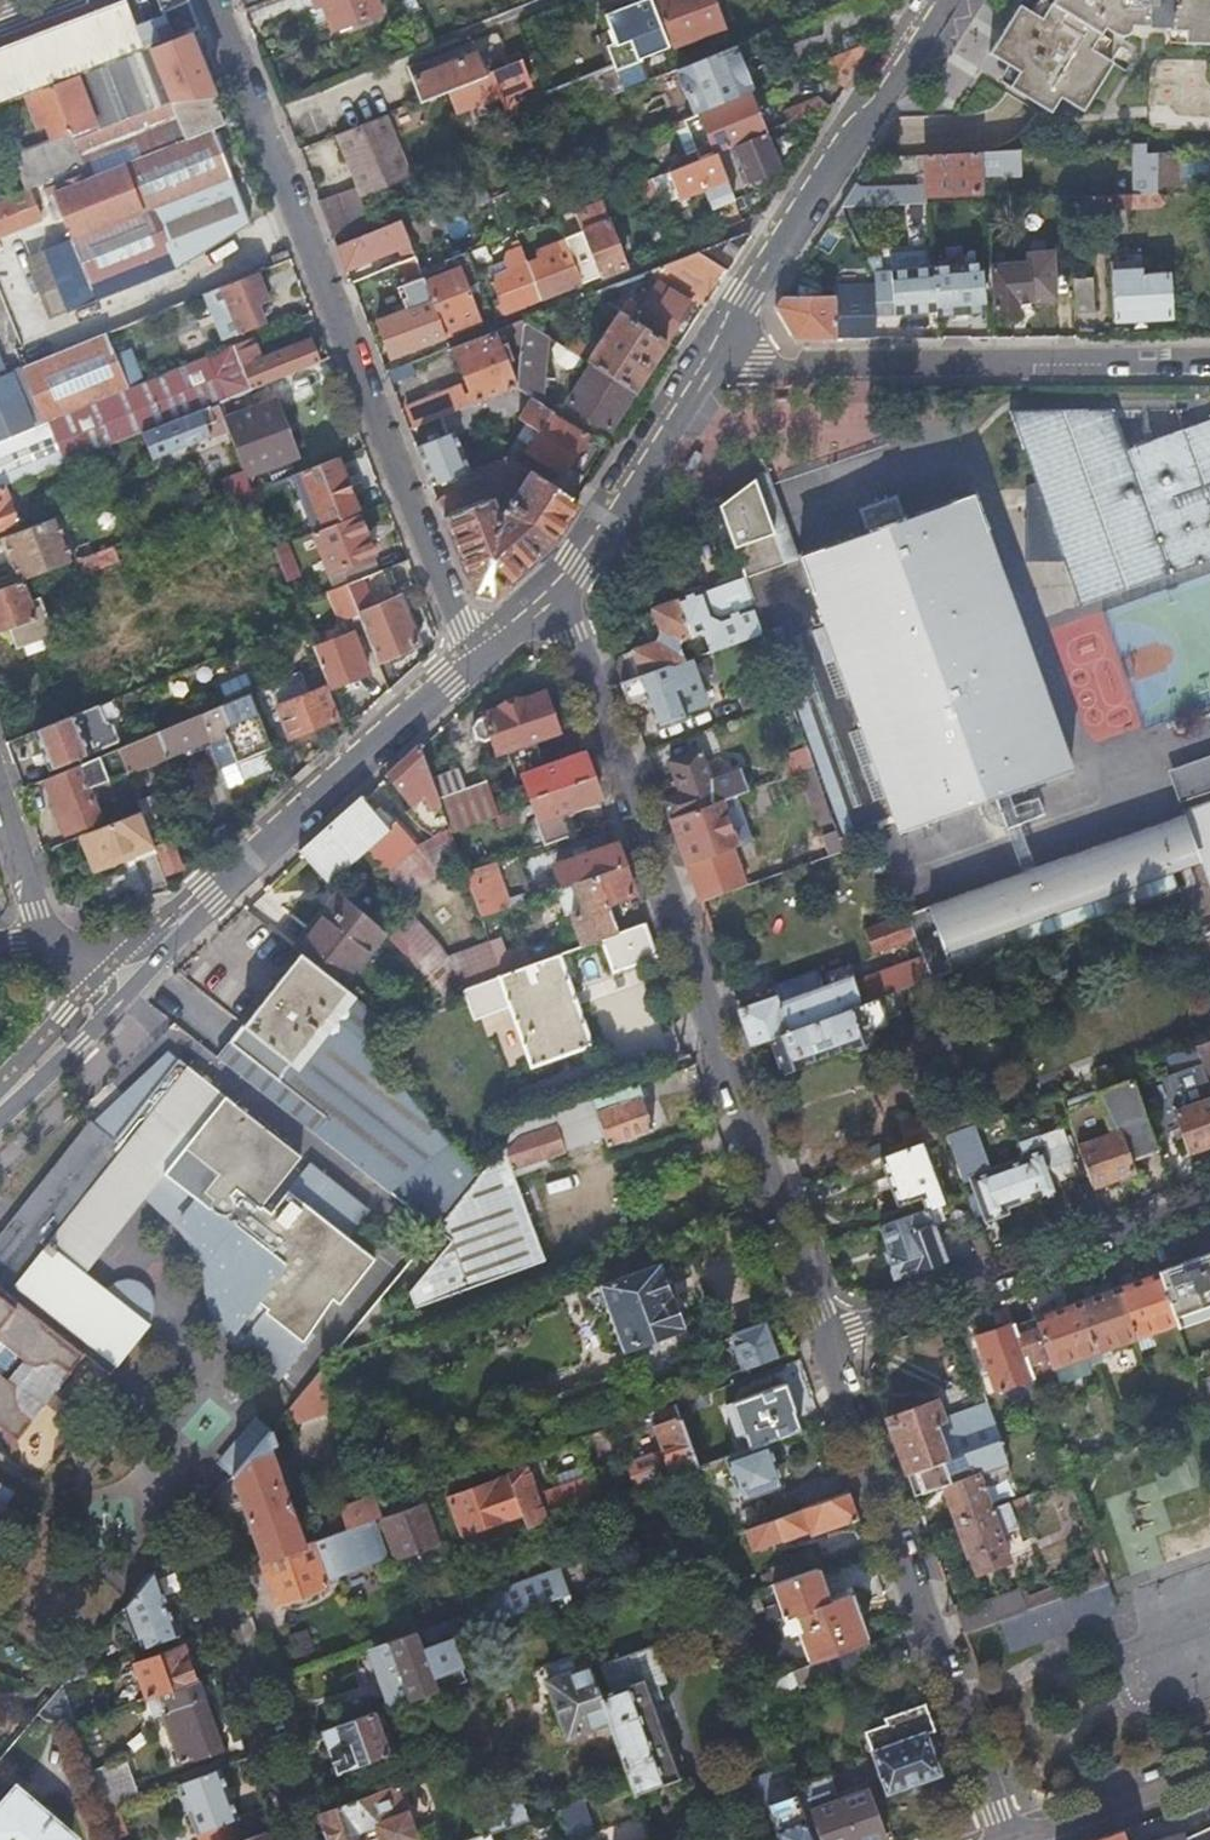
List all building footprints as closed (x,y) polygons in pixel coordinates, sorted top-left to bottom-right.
[(146,49),(138,27),(128,0),(127,0),(0,48),(0,105),(34,92),(53,85),(146,49)] [(162,9),(165,16),(174,39),(187,33),(199,29),(187,0),(159,0),(162,9)] [(244,11),(274,0),(240,0),(244,11)] [(313,0),(288,0),(293,14),(315,5),(313,0)] [(315,5),(316,6),(322,4),(332,29),(381,11),(376,0),(313,0),(315,5)] [(554,117),(647,80),(638,57),(666,46),(648,0),(646,0),(629,7),(628,5),(604,15),(609,30),(595,36),(607,67),(544,91),(554,117)] [(669,46),(720,26),(710,0),(651,0),(669,46)] [(1051,4),(1044,0),(1038,0),(1031,12),(1019,5),(989,53),(1006,63),(1016,70),(1006,85),(1048,112),(1058,96),(1081,111),(1111,63),(1099,55),(1108,40),(1098,34),(1102,27),(1115,35),(1116,36),(1118,37),(1120,37),(1122,38),(1124,38),(1126,37),(1127,36),(1129,35),(1130,33),(1131,32),(1131,31),(1133,28),(1167,29),(1167,32),(1185,33),(1184,46),(1209,46),(1209,0),(1053,0),(1051,4)] [(138,27),(146,49),(174,39),(165,16),(138,27)] [(428,32),(425,25),(412,30),(418,46),(432,41),(428,32)] [(789,51),(797,70),(808,66),(847,49),(839,30),(789,51)] [(1166,45),(1184,46),(1185,33),(1167,32),(1166,45)] [(29,188),(42,182),(47,194),(53,192),(70,238),(41,250),(52,278),(65,313),(95,301),(175,268),(248,222),(212,128),(223,124),(212,97),(213,97),(187,33),(174,39),(146,49),(53,85),(34,92),(51,138),(22,149),(15,163),(25,189),(29,188)] [(847,49),(808,66),(842,88),(869,46),(863,42),(847,49)] [(687,97),(694,114),(747,92),(751,90),(744,73),(745,73),(740,61),(739,61),(732,45),(720,50),(678,67),(675,68),(682,87),(681,87),(685,97),(687,97)] [(475,53),(412,79),(420,101),(429,97),(446,91),(452,106),(455,115),(483,104),(480,95),(495,88),(498,97),(528,85),(520,62),(521,61),(518,53),(507,58),(509,64),(489,72),(489,73),(484,75),(480,65),(475,53)] [(996,79),(1006,85),(1016,70),(1006,63),(996,79)] [(747,92),(694,114),(673,123),(689,163),(715,152),(733,144),(763,132),(747,92)] [(811,100),(780,112),(785,123),(824,107),(811,100)] [(350,161),(363,195),(408,177),(384,115),(336,134),(346,162),(350,161)] [(733,144),(715,152),(730,187),(748,180),(761,175),(777,168),(763,132),(733,144)] [(1022,149),(925,153),(927,184),(863,187),(856,181),(841,205),(925,202),(928,202),(928,195),(981,192),(980,176),(1003,175),(1004,176),(1023,176),(1022,149)] [(1173,185),(1174,151),(1156,152),(1156,186),(1173,185)] [(730,187),(715,152),(689,163),(647,180),(656,204),(674,197),(679,195),(703,186),(711,206),(733,196),(730,187)] [(1135,192),(1156,192),(1156,186),(1156,152),(1146,153),(1135,154),(1135,192)] [(356,187),(359,197),(363,195),(350,161),(346,162),(356,187)] [(656,204),(647,180),(630,187),(641,215),(658,209),(656,204)] [(335,240),(371,225),(359,197),(356,187),(319,201),(323,211),(335,240)] [(40,219),(29,188),(25,189),(9,195),(0,199),(0,235),(40,219)] [(1067,196),(1068,210),(1156,205),(1163,200),(1162,195),(1156,192),(1135,192),(1067,196)] [(592,203),(573,210),(600,276),(624,266),(605,220),(598,200),(592,203)] [(346,269),(409,243),(400,220),(337,246),(346,269)] [(726,270),(753,228),(747,230),(698,250),(726,270)] [(525,257),(518,241),(511,244),(514,251),(506,254),(505,260),(509,271),(491,278),(500,301),(495,303),(500,315),(505,314),(542,299),(528,264),(527,263),(525,257)] [(469,253),(473,265),(488,259),(484,247),(469,253)] [(892,269),(931,265),(930,247),(890,252),(892,269)] [(272,265),(289,258),(286,250),(269,257),(272,265)] [(528,264),(542,299),(594,278),(585,256),(577,259),(574,253),(565,256),(562,250),(532,262),(529,255),(525,257),(527,263),(528,264)] [(678,258),(652,268),(704,303),(726,270),(698,250),(678,258)] [(468,286),(480,281),(473,265),(469,253),(420,273),(431,301),(446,337),(482,322),(468,286)] [(392,358),(446,337),(431,301),(420,273),(414,257),(401,263),(409,284),(398,288),(407,311),(378,323),(392,358)] [(936,310),(936,316),(987,311),(982,261),(931,265),(931,267),(935,310),(936,310)] [(1018,302),(1030,301),(1026,263),(991,267),(995,310),(1018,308),(1018,302)] [(931,267),(931,265),(892,269),(876,271),(876,296),(876,314),(876,316),(895,314),(935,310),(931,267)] [(1169,316),(1167,274),(1142,275),(1142,270),(1111,271),(1113,319),(1169,316)] [(266,300),(255,272),(220,286),(203,293),(221,339),(238,333),(263,322),(258,310),(260,302),(266,300)] [(1092,276),(1072,277),(1074,306),(1094,305),(1092,276)] [(628,297),(620,310),(665,340),(666,341),(676,325),(682,329),(687,321),(680,318),(690,302),(658,281),(642,306),(628,297)] [(794,339),(836,339),(835,337),(875,337),(875,314),(875,285),(833,286),(833,295),(783,294),(776,305),(794,339)] [(665,340),(620,310),(587,362),(591,365),(592,363),(633,390),(665,340)] [(522,319),(498,329),(494,330),(499,346),(506,343),(521,337),(522,319)] [(547,335),(522,319),(521,337),(516,386),(532,396),(533,397),(540,402),(547,335)] [(114,351),(126,345),(119,328),(107,333),(114,351)] [(499,346),(494,330),(453,346),(471,392),(464,395),(460,386),(406,408),(414,427),(439,417),(471,404),(516,386),(506,362),(512,360),(506,343),(499,346)] [(44,422),(129,387),(114,351),(107,333),(29,365),(23,367),(39,408),(44,422)] [(565,348),(579,357),(586,346),(571,337),(565,348)] [(250,389),(317,362),(308,340),(257,360),(248,338),(232,345),(237,355),(241,367),(250,389)] [(565,348),(557,342),(553,348),(553,351),(553,354),(554,359),(559,363),(564,366),(570,365),(575,365),(581,358),(579,357),(565,348)] [(3,486),(24,478),(99,449),(142,432),(208,406),(217,402),(228,398),(250,389),(241,367),(237,355),(232,345),(141,382),(129,387),(44,422),(33,427),(31,428),(29,428),(0,440),(0,487),(3,486)] [(129,387),(141,382),(126,345),(114,351),(129,387)] [(609,428),(633,390),(592,363),(591,365),(568,401),(609,428)] [(29,428),(31,428),(33,427),(27,412),(11,372),(0,377),(0,440),(29,428)] [(532,396),(516,386),(471,404),(479,426),(525,408),(532,396)] [(553,410),(540,402),(533,397),(520,417),(539,430),(527,449),(563,472),(585,438),(550,414),(553,410)] [(227,428),(245,475),(287,459),(265,402),(234,414),(228,398),(217,402),(227,428)] [(208,433),(209,436),(227,428),(217,402),(208,406),(215,422),(212,423),(208,424),(206,425),(206,429),(208,433)] [(471,404),(439,417),(446,435),(416,447),(431,485),(469,470),(455,436),(479,426),(471,404)] [(208,406),(142,432),(149,450),(143,453),(146,461),(209,436),(208,433),(206,429),(206,425),(208,424),(212,423),(215,422),(208,406)] [(33,427),(44,422),(39,408),(27,412),(33,427)] [(1128,448),(1114,409),(1008,409),(1034,481),(1033,482),(1024,485),(1026,516),(1024,516),(1027,566),(1029,566),(1028,560),(1031,560),(1035,560),(1039,560),(1045,559),(1050,558),(1055,557),(1060,556),(1061,555),(1062,559),(1078,605),(1209,558),(1209,418),(1128,448)] [(554,537),(579,499),(509,454),(493,460),(479,466),(518,492),(514,499),(512,498),(509,503),(510,504),(505,512),(509,523),(500,526),(488,497),(484,499),(477,483),(437,500),(474,592),(490,596),(554,537)] [(323,527),(357,514),(335,458),(301,471),(323,527)] [(28,488),(24,478),(3,486),(7,496),(28,488)] [(719,504),(744,575),(783,561),(754,478),(719,504)] [(0,487),(0,530),(17,523),(7,496),(3,486),(0,487)] [(744,575),(755,605),(763,630),(767,628),(842,838),(864,830),(862,826),(892,816),(897,830),(1070,769),(972,494),(904,518),(904,517),(867,530),(867,531),(783,561),(744,575)] [(859,508),(867,530),(904,517),(896,495),(859,508)] [(328,572),(342,566),(373,554),(357,514),(323,527),(312,532),(328,572)] [(58,516),(2,538),(19,581),(22,580),(74,560),(58,516)] [(281,566),(293,561),(286,542),(273,547),(281,566)] [(119,558),(114,545),(75,560),(80,573),(119,558)] [(342,566),(349,583),(380,570),(373,554),(342,566)] [(281,566),(287,582),(299,577),(293,561),(281,566)] [(359,616),(377,662),(418,643),(387,567),(380,570),(349,583),(346,584),(359,616)] [(47,621),(40,601),(31,604),(22,580),(19,581),(0,588),(0,624),(2,631),(11,627),(13,633),(47,621)] [(346,584),(329,591),(339,617),(342,615),(344,622),(359,616),(346,584)] [(763,630),(755,605),(718,617),(711,614),(702,589),(678,598),(693,640),(699,638),(704,639),(708,650),(763,630)] [(693,640),(678,598),(652,607),(652,609),(661,632),(658,639),(649,642),(632,649),(641,675),(686,658),(682,647),(683,644),(693,640)] [(661,632),(652,609),(638,614),(649,642),(658,639),(661,632)] [(18,647),(52,634),(47,621),(13,633),(18,647)] [(319,664),(327,684),(328,687),(367,672),(352,633),(313,648),(319,664)] [(641,675),(621,682),(628,702),(645,695),(656,727),(686,716),(683,709),(702,702),(693,675),(696,673),(690,657),(686,658),(641,675)] [(322,685),(327,684),(319,664),(309,668),(314,689),(306,692),(298,673),(268,685),(289,738),(335,719),(322,685)] [(772,700),(767,684),(738,695),(743,710),(772,700)] [(544,740),(559,735),(543,692),(483,714),(484,717),(476,720),(473,727),(478,739),(484,742),(492,739),(499,757),(508,753),(537,743),(544,740)] [(250,694),(201,715),(210,740),(225,734),(236,761),(272,748),(250,694)] [(74,715),(34,731),(49,768),(88,752),(86,747),(91,745),(93,750),(118,740),(111,724),(104,722),(98,705),(74,715)] [(201,715),(200,714),(117,749),(125,768),(127,773),(191,747),(193,753),(204,749),(209,763),(198,767),(215,810),(233,802),(220,768),(210,740),(201,715)] [(544,740),(537,743),(545,768),(552,765),(544,740)] [(591,775),(584,754),(552,765),(545,768),(537,743),(508,753),(515,778),(524,775),(531,797),(591,775)] [(441,805),(439,799),(432,779),(420,746),(419,744),(385,776),(387,777),(411,807),(404,811),(423,831),(435,835),(442,831),(434,807),(441,805)] [(125,768),(117,749),(102,755),(109,774),(125,768)] [(680,793),(663,799),(670,818),(712,803),(721,800),(722,799),(746,791),(738,772),(710,781),(699,750),(669,760),(680,793)] [(1166,768),(1178,801),(1209,789),(1209,752),(1166,768)] [(813,767),(808,753),(775,765),(780,779),(801,772),(813,767)] [(79,764),(86,781),(96,777),(90,760),(79,764)] [(46,778),(43,779),(65,833),(100,819),(86,781),(79,764),(46,778)] [(801,772),(812,805),(825,800),(813,767),(801,772)] [(432,779),(439,799),(468,788),(460,768),(432,779)] [(591,775),(531,797),(533,802),(538,818),(526,822),(535,847),(571,834),(565,817),(573,814),(571,807),(599,797),(591,775)] [(468,788),(439,799),(441,805),(449,828),(451,833),(495,817),(501,814),(488,780),(482,782),(468,788)] [(155,794),(137,801),(142,813),(153,842),(154,845),(156,844),(172,838),(155,794)] [(297,851),(301,855),(326,882),(363,848),(385,871),(386,870),(414,844),(396,819),(387,827),(363,799),(360,795),(297,851)] [(1181,808),(1209,889),(1209,797),(1181,808)] [(712,803),(670,818),(699,900),(744,885),(731,846),(736,844),(721,800),(712,803)] [(812,805),(819,824),(832,820),(825,800),(812,805)] [(449,828),(441,805),(434,807),(442,831),(449,828)] [(516,808),(501,814),(495,817),(499,827),(520,819),(516,808)] [(142,813),(81,835),(95,869),(154,845),(153,842),(142,813)] [(913,936),(921,956),(931,978),(997,954),(1007,950),(1043,937),(1079,924),(1123,908),(1179,888),(1159,832),(1155,822),(904,914),(913,936)] [(449,828),(442,831),(435,835),(416,846),(438,876),(461,860),(451,833),(449,828)] [(864,830),(842,838),(839,840),(843,851),(860,844),(872,861),(874,867),(876,869),(879,870),(881,869),(885,868),(873,839),(864,830)] [(172,838),(156,844),(167,872),(182,866),(172,838)] [(414,844),(386,870),(409,896),(438,876),(416,846),(414,844)] [(624,865),(616,844),(556,866),(563,887),(576,882),(624,865)] [(476,868),(465,872),(482,917),(511,906),(508,898),(500,875),(495,877),(492,869),(494,868),(492,862),(476,868)] [(624,865),(576,882),(586,909),(573,913),(584,945),(603,938),(618,932),(610,910),(618,907),(615,900),(634,893),(624,865)] [(567,915),(573,913),(586,909),(576,882),(563,887),(558,889),(567,915)] [(508,898),(511,906),(524,901),(522,893),(508,898)] [(302,953),(342,986),(384,932),(376,924),(341,894),(297,949),(302,953)] [(406,910),(384,932),(443,996),(500,975),(502,975),(496,958),(491,943),(447,958),(439,945),(406,910)] [(904,914),(904,913),(867,928),(875,951),(913,936),(904,914)] [(645,922),(618,932),(603,938),(615,970),(656,955),(645,922)] [(501,939),(491,943),(496,958),(502,975),(532,964),(526,947),(507,954),(501,939)] [(326,1118),(314,1133),(330,1146),(371,1049),(384,1018),(342,986),(302,953),(230,1042),(326,1118)] [(502,975),(500,975),(502,979),(531,1061),(533,1065),(592,1042),(559,954),(532,964),(502,975)] [(773,997),(739,1009),(751,1044),(769,1037),(892,993),(931,978),(921,956),(854,980),(852,976),(824,986),(821,977),(821,974),(819,972),(817,971),(815,970),(772,985),(771,990),(773,997)] [(531,1061),(502,979),(492,983),(521,1064),(531,1061)] [(898,1011),(892,993),(769,1037),(781,1069),(801,1062),(800,1060),(848,1043),(849,1044),(869,1037),(866,1030),(880,1025),(883,1019),(883,1017),(898,1011)] [(1193,1043),(1204,1072),(1209,1070),(1209,1037),(1193,1043)] [(230,1042),(218,1058),(314,1133),(326,1118),(230,1042)] [(1204,1072),(1193,1043),(1166,1052),(1173,1072),(1166,1074),(1179,1109),(1174,1111),(1187,1150),(1209,1142),(1209,1088),(1204,1072)] [(371,1049),(330,1146),(435,1228),(478,1175),(371,1049)] [(84,1353),(110,1374),(149,1323),(147,1321),(151,1313),(152,1305),(150,1294),(142,1285),(132,1280),(119,1280),(112,1283),(106,1289),(85,1272),(132,1213),(127,1209),(139,1193),(151,1179),(244,1241),(211,1271),(211,1279),(212,1286),(214,1294),(216,1301),(219,1308),(222,1315),(226,1322),(233,1328),(257,1297),(265,1303),(234,1345),(276,1377),(329,1297),(337,1303),(373,1258),(346,1237),(367,1209),(307,1162),(265,1216),(256,1209),(299,1156),(169,1052),(125,1096),(139,1111),(117,1139),(95,1125),(90,1122),(0,1236),(0,1306),(64,1356),(73,1344),(84,1353)] [(1098,1096),(1063,1108),(1090,1185),(1092,1184),(1131,1169),(1127,1157),(1155,1147),(1131,1079),(1096,1092),(1098,1096)] [(478,1175),(435,1228),(450,1241),(408,1289),(415,1307),(545,1260),(512,1168),(605,1135),(609,1144),(653,1129),(637,1084),(519,1126),(478,1175)] [(139,1111),(125,1096),(95,1125),(117,1139),(139,1111)] [(945,1133),(969,1124),(960,1100),(901,1121),(909,1146),(924,1141),(945,1133)] [(1037,1192),(1024,1155),(991,1168),(974,1122),(969,1124),(945,1133),(962,1180),(972,1174),(987,1216),(1006,1209),(1005,1204),(1037,1192)] [(1038,1134),(1019,1141),(1024,1155),(1037,1192),(1039,1198),(1058,1191),(1053,1178),(1076,1170),(1063,1131),(1041,1139),(1038,1134)] [(909,1146),(880,1157),(897,1203),(920,1195),(925,1207),(946,1199),(924,1141),(909,1146)] [(226,1338),(233,1328),(226,1322),(222,1315),(219,1308),(216,1301),(214,1294),(212,1286),(211,1279),(211,1271),(244,1241),(151,1179),(139,1193),(166,1217),(179,1230),(185,1236),(191,1244),(194,1249),(197,1254),(201,1264),(203,1270),(204,1275),(206,1287),(207,1300),(210,1313),(215,1325),(223,1335),(226,1338)] [(1092,1184),(1090,1185),(1075,1190),(1086,1218),(1102,1212),(1092,1184)] [(976,1220),(967,1194),(948,1200),(959,1231),(978,1224),(976,1220)] [(948,1232),(938,1204),(925,1208),(931,1224),(934,1223),(937,1224),(939,1231),(938,1235),(948,1232)] [(925,1208),(881,1224),(889,1250),(886,1251),(894,1274),(915,1266),(916,1267),(942,1258),(935,1236),(938,1235),(939,1231),(937,1224),(934,1223),(931,1224),(925,1208)] [(1157,1271),(1172,1314),(1209,1300),(1209,1251),(1156,1269),(1157,1271)] [(668,1298),(657,1265),(603,1285),(625,1346),(682,1326),(671,1297),(668,1298)] [(1116,1286),(1134,1336),(1175,1321),(1172,1314),(1157,1271),(1153,1272),(1148,1268),(1137,1272),(1134,1279),(1116,1286)] [(1075,1300),(1093,1350),(1134,1336),(1116,1286),(1114,1287),(1108,1282),(1097,1286),(1094,1293),(1075,1300)] [(1014,1326),(1033,1377),(1055,1369),(1053,1365),(1093,1350),(1075,1300),(1057,1307),(1052,1303),(1039,1307),(1037,1313),(1034,1314),(1036,1318),(1014,1326)] [(64,1356),(0,1306),(0,1427),(5,1430),(16,1439),(74,1365),(64,1356)] [(732,1334),(744,1367),(792,1350),(780,1317),(732,1334)] [(1004,1387),(1033,1377),(1014,1326),(1013,1322),(975,1336),(995,1390),(1004,1387)] [(73,1344),(64,1356),(74,1365),(84,1353),(73,1344)] [(336,1408),(321,1366),(286,1409),(300,1433),(312,1417),(336,1408)] [(1033,1377),(1004,1387),(1009,1400),(1037,1390),(1033,1377)] [(767,1440),(801,1428),(786,1383),(734,1401),(727,1403),(738,1437),(745,1435),(749,1447),(767,1440)] [(998,1438),(1000,1437),(987,1400),(943,1416),(937,1398),(886,1416),(905,1470),(998,1438)] [(680,1472),(697,1465),(675,1403),(657,1409),(662,1423),(655,1425),(672,1474),(680,1472)] [(219,1464),(231,1474),(269,1429),(256,1419),(219,1464)] [(269,1429),(231,1474),(262,1558),(346,1528),(342,1515),(299,1531),(267,1446),(274,1444),(269,1429)] [(944,1488),(955,1520),(990,1507),(982,1485),(978,1473),(1007,1463),(998,1438),(905,1470),(911,1487),(914,1493),(935,1486),(942,1483),(944,1488)] [(749,1447),(724,1455),(727,1463),(740,1498),(782,1483),(767,1440),(749,1447)] [(630,1460),(639,1486),(662,1478),(653,1451),(630,1460)] [(724,1455),(706,1462),(709,1471),(727,1463),(724,1455)] [(522,1456),(503,1463),(504,1464),(507,1473),(526,1466),(522,1456)] [(554,1470),(558,1482),(584,1472),(580,1460),(554,1470)] [(709,1471),(706,1462),(697,1465),(680,1472),(682,1477),(684,1484),(711,1475),(709,1471)] [(978,1473),(982,1485),(1011,1474),(1007,1463),(978,1473)] [(595,1502),(584,1472),(558,1482),(540,1488),(541,1491),(535,1493),(535,1490),(526,1466),(507,1473),(508,1475),(522,1512),(528,1527),(595,1502)] [(462,1534),(522,1512),(508,1475),(449,1497),(462,1534)] [(859,1517),(849,1488),(802,1506),(801,1508),(744,1529),(749,1543),(779,1531),(783,1540),(809,1530),(811,1533),(859,1517)] [(1165,1562),(1158,1535),(1171,1531),(1160,1489),(1110,1503),(1129,1572),(1165,1562)] [(1040,1503),(1036,1491),(990,1507),(955,1520),(967,1554),(969,1553),(975,1570),(1008,1559),(999,1533),(1018,1526),(1013,1513),(1040,1503)] [(338,1505),(342,1515),(346,1528),(374,1517),(372,1509),(377,1506),(374,1500),(369,1502),(366,1494),(338,1505)] [(395,1558),(439,1543),(425,1504),(381,1520),(395,1558)] [(346,1528),(262,1558),(259,1559),(276,1605),(328,1586),(325,1580),(389,1557),(374,1517),(346,1528)] [(815,1568),(774,1583),(790,1629),(798,1627),(810,1661),(866,1641),(849,1592),(827,1600),(815,1568)] [(152,1569),(122,1606),(134,1638),(138,1637),(142,1647),(177,1635),(152,1569)] [(348,1575),(353,1590),(375,1584),(371,1569),(348,1575)] [(446,1622),(450,1635),(563,1595),(565,1595),(556,1570),(498,1591),(502,1602),(446,1622)] [(1115,1612),(1104,1581),(1027,1609),(1038,1639),(1115,1612)] [(1019,1590),(956,1613),(963,1631),(1026,1609),(1019,1590)] [(420,1646),(416,1633),(390,1642),(370,1649),(390,1705),(411,1697),(436,1688),(420,1646)] [(290,1641),(302,1672),(319,1666),(307,1635),(290,1641)] [(449,1636),(420,1646),(436,1688),(436,1690),(465,1679),(449,1636)] [(132,1662),(145,1696),(193,1678),(181,1645),(132,1662)] [(599,1694),(609,1721),(630,1781),(635,1793),(679,1776),(651,1702),(662,1698),(657,1684),(667,1681),(653,1645),(601,1664),(611,1689),(599,1694)] [(864,1667),(856,1647),(828,1657),(835,1677),(864,1667)] [(551,1678),(588,1664),(583,1649),(546,1662),(551,1678)] [(62,1679),(60,1681),(87,1672),(81,1656),(62,1679)] [(835,1677),(828,1657),(805,1666),(810,1679),(813,1686),(835,1678),(835,1677)] [(599,1694),(588,1664),(551,1678),(546,1680),(568,1737),(609,1721),(599,1694)] [(805,1666),(793,1670),(797,1684),(810,1679),(805,1666)] [(793,1670),(756,1684),(762,1700),(799,1687),(797,1684),(793,1670)] [(193,1678),(145,1696),(151,1714),(160,1711),(179,1761),(220,1746),(195,1678),(193,1678)] [(60,1681),(36,1710),(73,1716),(60,1681)] [(935,1728),(925,1700),(884,1716),(886,1722),(864,1730),(886,1791),(938,1771),(925,1732),(935,1728)] [(374,1710),(322,1729),(337,1770),(390,1752),(374,1710)] [(127,1757),(92,1770),(106,1807),(118,1803),(140,1795),(127,1757)] [(198,1839),(235,1839),(272,1826),(265,1805),(237,1815),(219,1766),(175,1782),(193,1829),(195,1830),(198,1839)] [(781,1839),(812,1839),(793,1787),(786,1766),(735,1783),(744,1810),(769,1801),(779,1829),(777,1830),(781,1839)] [(793,1787),(812,1839),(854,1839),(839,1798),(837,1793),(830,1774),(793,1787)] [(839,1798),(854,1839),(876,1839),(885,1837),(866,1782),(860,1784),(862,1790),(839,1798)] [(319,1810),(330,1839),(367,1839),(381,1835),(382,1839),(400,1839),(416,1834),(407,1808),(405,1809),(395,1784),(319,1810)] [(860,1784),(837,1793),(839,1798),(862,1790),(860,1784)] [(76,1838),(15,1786),(0,1804),(0,1839),(74,1839),(76,1838)] [(488,1832),(529,1818),(520,1795),(479,1810),(488,1832)] [(582,1798),(558,1807),(570,1839),(579,1839),(595,1834),(582,1798)] [(118,1803),(106,1807),(116,1836),(128,1832),(118,1803)] [(272,1826),(235,1839),(277,1839),(272,1826)] [(1181,1837),(1180,1832),(1157,1839),(1209,1839),(1209,1826),(1181,1837)] [(1121,1827),(1087,1839),(1126,1839),(1121,1827)] [(488,1832),(472,1837),(470,1831),(454,1836),(456,1839),(491,1839),(488,1832)]
